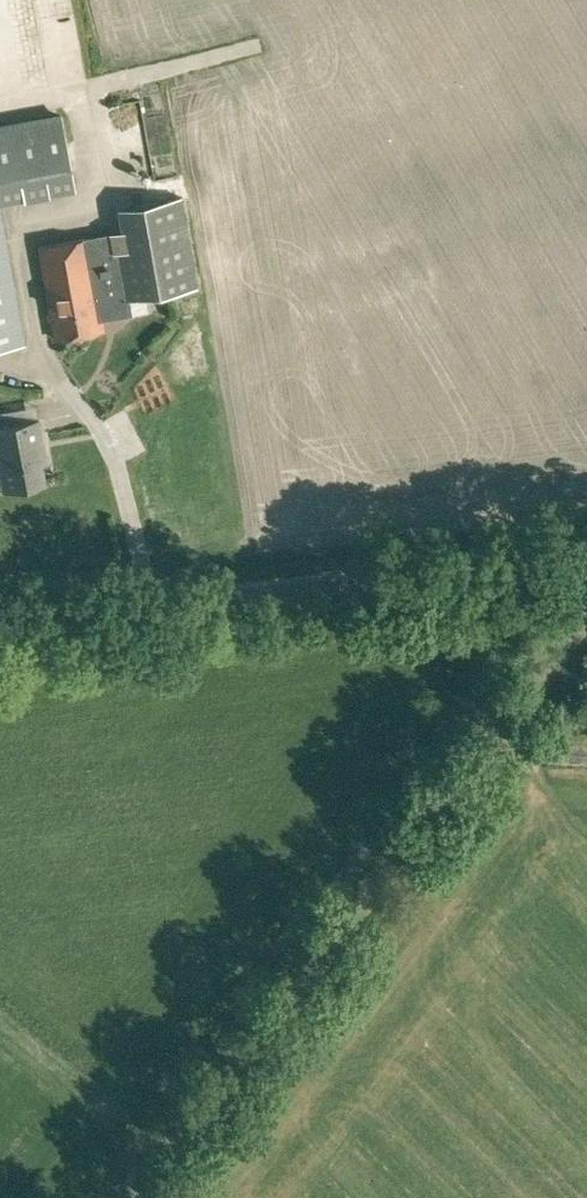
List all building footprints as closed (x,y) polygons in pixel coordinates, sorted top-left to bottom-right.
[(29,32),(25,0),(0,0),(0,35),(29,32)] [(75,190),(61,116),(0,127),(0,203),(75,190)] [(37,246),(54,337),(104,328),(103,318),(131,313),(129,298),(196,285),(180,195),(118,207),(125,247),(113,250),(110,232),(87,237),(37,246)] [(25,342),(0,207),(0,347),(25,342)] [(3,488),(44,481),(41,464),(49,463),(41,418),(38,419),(0,426),(0,470),(3,488)] [(480,663),(481,673),(488,672),(487,663),(480,663)]
